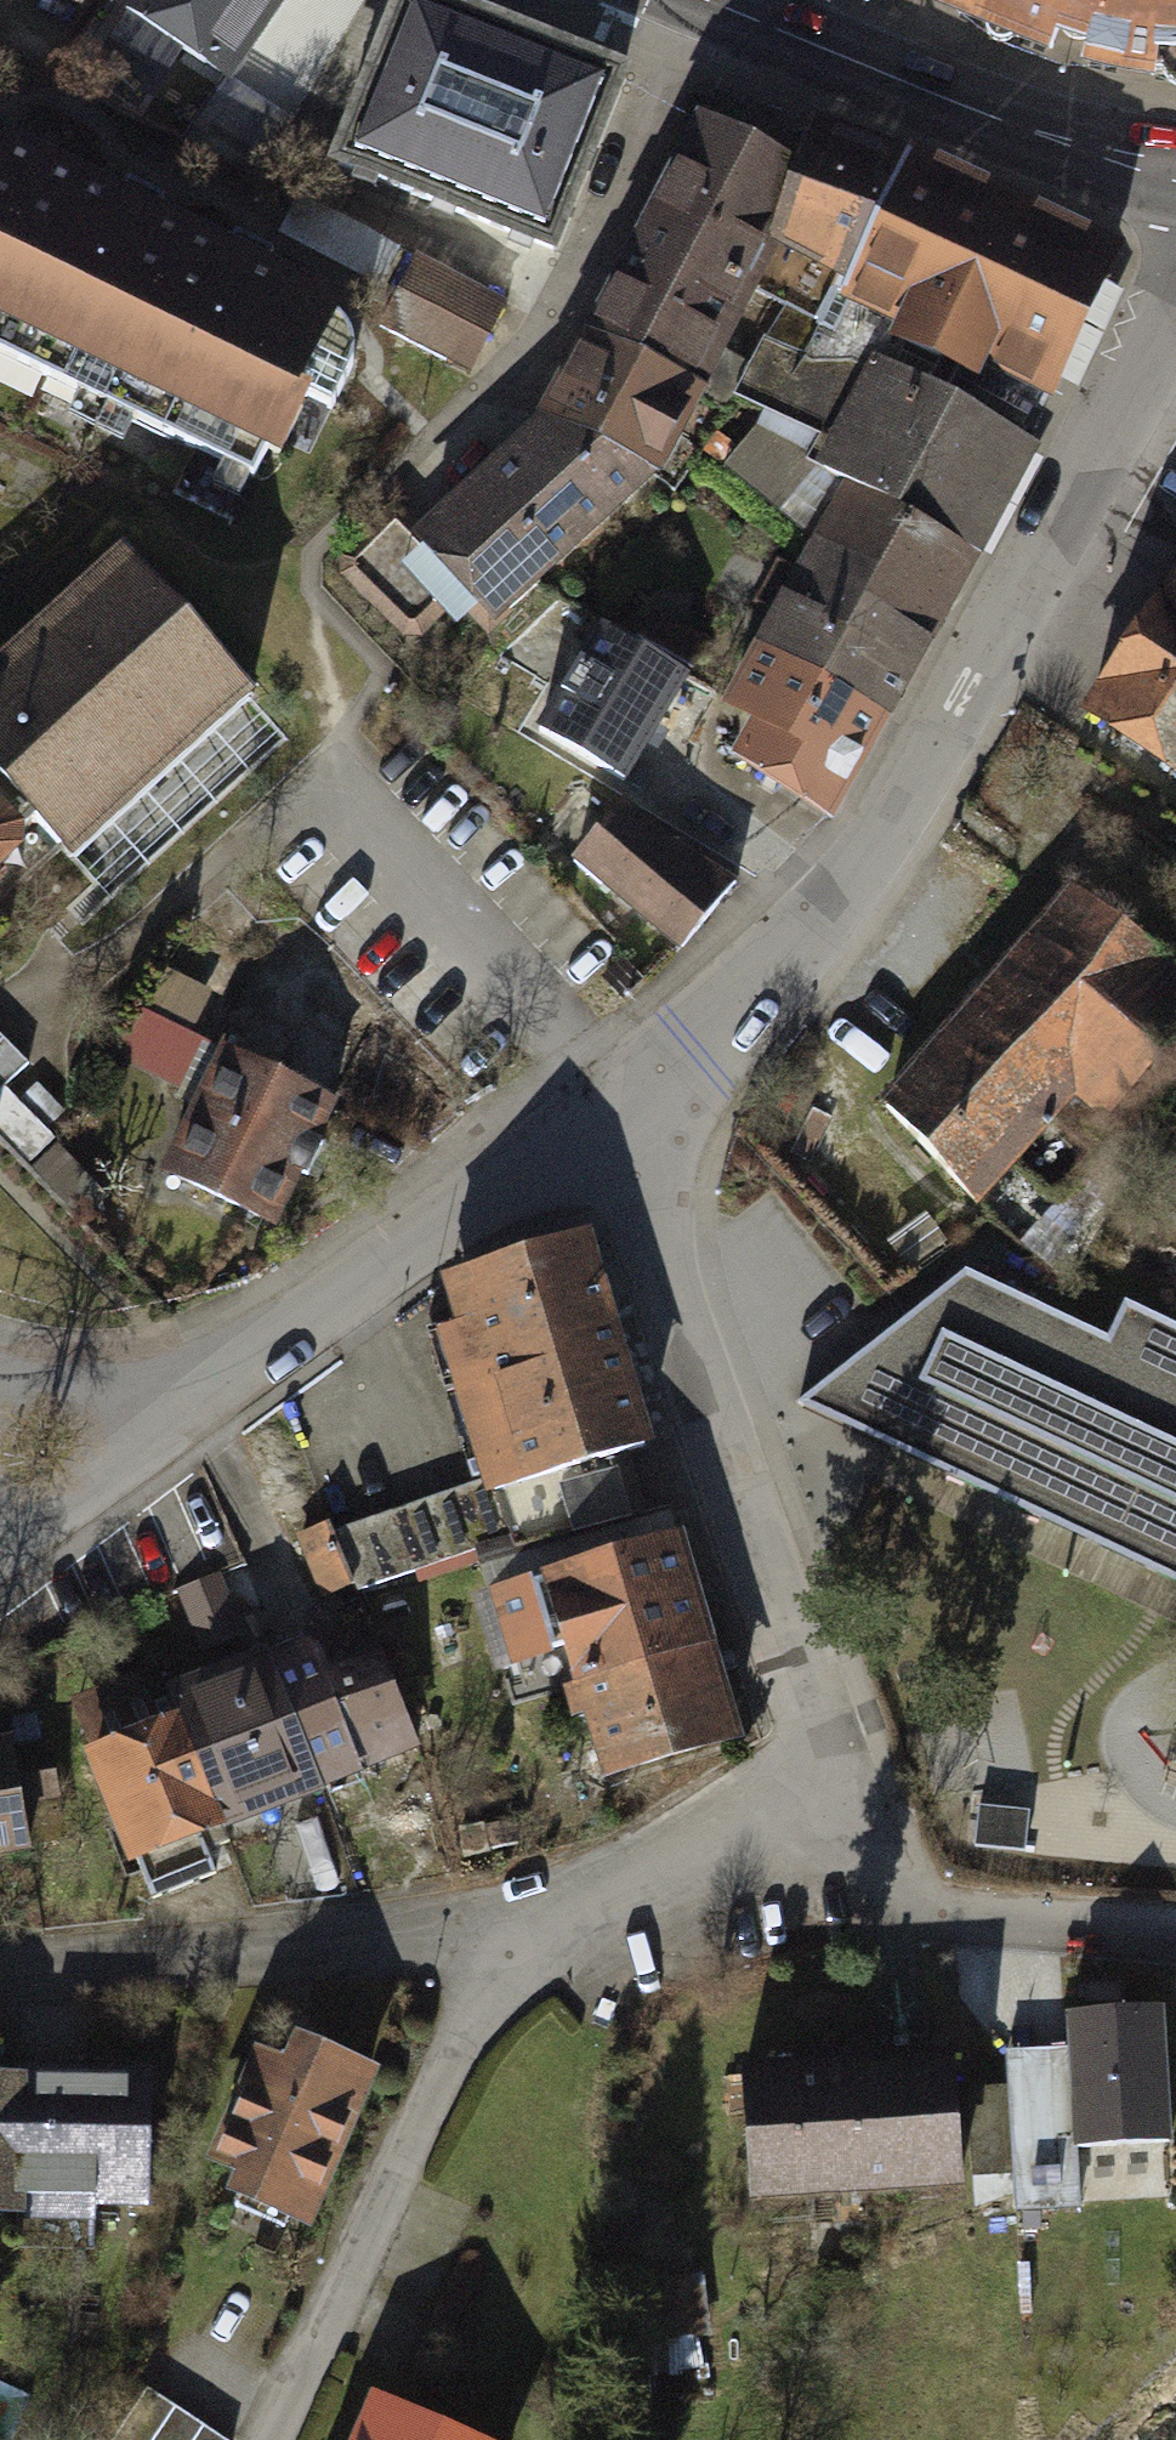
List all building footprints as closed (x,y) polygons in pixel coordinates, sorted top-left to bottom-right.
[(143,14),(231,74),(282,0),(153,0),(143,14)] [(420,0),(405,0),(338,160),(554,252),(622,79),(420,0)] [(1094,68),(1171,78),(1175,78),(1175,0),(932,0),(1094,68)] [(701,121),(643,238),(742,287),(822,326),(901,166),(816,124),(795,167),(701,121)] [(268,483),(353,313),(0,138),(0,350),(268,483)] [(1112,269),(901,166),(822,326),(915,371),(924,353),(974,377),(983,359),(1051,393),(1112,269)] [(428,528),(505,614),(654,481),(742,287),(643,238),(545,426),(428,528)] [(416,261),(381,327),(467,373),(502,306),(416,261)] [(960,543),(1017,448),(913,386),(818,544),(940,618),(979,554),(960,543)] [(829,817),(940,618),(818,544),(734,701),(762,722),(745,759),(829,817)] [(0,672),(0,773),(74,858),(264,693),(139,551),(0,672)] [(1175,576),(1091,704),(1175,772),(1175,577),(1175,576)] [(579,731),(656,790),(718,697),(632,652),(579,731)] [(632,807),(585,864),(686,946),(733,890),(632,807)] [(25,844),(0,817),(0,867),(25,844)] [(884,1108),(984,1191),(1016,1152),(1050,1179),(1175,1027),(1175,934),(1089,862),(884,1108)] [(337,1124),(385,1017),(271,967),(223,1074),(337,1124)] [(289,1232),(337,1124),(223,1074),(175,1181),(289,1232)] [(647,1448),(585,1237),(463,1272),(477,1321),(447,1329),(492,1478),(498,1494),(616,1458),(647,1448)] [(1175,1588),(1175,1328),(1137,1309),(1107,1338),(978,1267),(810,1406),(1175,1588)] [(634,1516),(616,1458),(498,1494),(513,1539),(518,1553),(634,1516)] [(492,1478),(335,1532),(357,1585),(357,1593),(513,1539),(498,1494),(492,1478)] [(331,1521),(295,1536),(321,1599),(357,1585),(335,1532),(331,1521)] [(674,1543),(497,1595),(516,1659),(572,1643),(583,1683),(705,1647),(674,1543)] [(216,1574),(181,1588),(205,1646),(240,1632),(216,1574)] [(273,1667),(320,1785),(414,1729),(373,1620),(273,1667)] [(732,1740),(705,1647),(583,1683),(570,1686),(577,1711),(597,1712),(615,1773),(732,1740)] [(176,1720),(220,1824),(320,1785),(273,1667),(268,1655),(169,1695),(176,1720)] [(95,1755),(156,1896),(212,1872),(202,1849),(227,1838),(220,1824),(176,1720),(95,1755)] [(30,1848),(22,1807),(12,1753),(10,1744),(0,1746),(0,1854),(30,1848)] [(43,1747),(12,1753),(22,1807),(53,1801),(43,1747)] [(1162,2008),(1072,2013),(1072,2050),(1080,2148),(1170,2143),(1162,2008)] [(1072,2050),(1011,2054),(1012,2088),(1017,2173),(1020,2209),(1080,2205),(1072,2050)] [(293,2218),(358,2072),(320,2055),(315,2066),(295,2058),(291,2068),(270,2058),(259,2084),(249,2080),(214,2159),(243,2171),(234,2191),(293,2218)] [(951,2067),(744,2072),(747,2195),(830,2193),(831,2217),(859,2216),(858,2189),(954,2187),(951,2067)] [(0,2077),(0,2214),(19,2215),(21,2077),(0,2077)] [(21,2077),(19,2215),(100,2216),(100,2195),(146,2195),(147,2079),(21,2077)] [(1012,2088),(969,2091),(974,2176),(1017,2173),(1012,2088)] [(1020,2209),(1017,2173),(974,2176),(977,2212),(1020,2209)] [(681,2287),(647,2291),(653,2350),(688,2346),(681,2287)] [(0,2382),(0,2439),(21,2439),(39,2401),(0,2382)] [(150,2393),(120,2439),(224,2439),(150,2393)] [(381,2403),(364,2439),(454,2439),(455,2436),(381,2403)]
